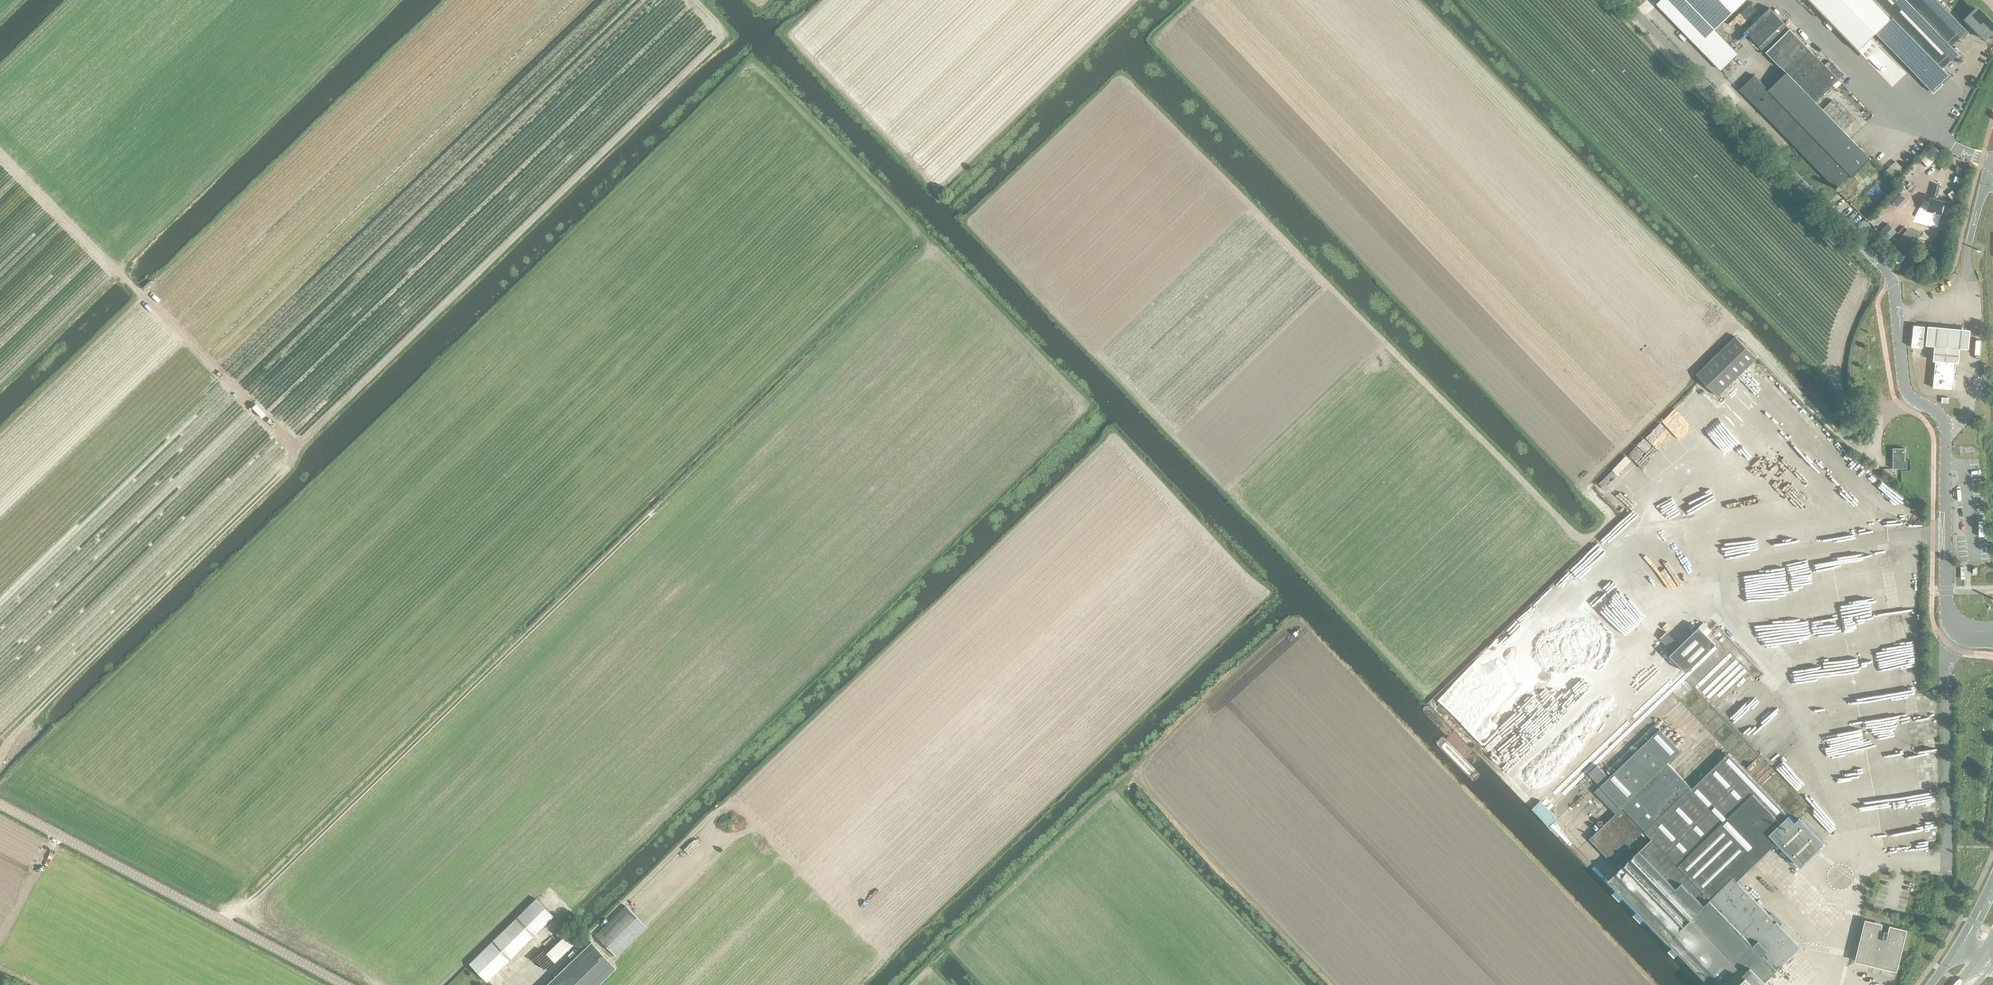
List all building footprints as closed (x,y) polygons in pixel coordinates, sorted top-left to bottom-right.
[(1656,3),(1692,40),(1721,70),(1739,53),(1716,29),(1746,0),(1660,0),(1656,3)] [(1959,52),(1952,45),(1967,30),(1938,0),(1875,0),(1892,17),(1876,33),(1933,91),(1950,75),(1943,68),(1959,52)] [(1740,89),(1745,94),(1838,190),(1841,187),(1839,185),(1850,175),(1851,175),(1851,176),(1852,177),(1871,158),(1844,130),(1854,121),(1833,99),(1823,109),(1816,101),(1839,79),(1769,7),(1745,31),(1786,72),(1769,89),(1755,74),(1740,89)] [(1964,18),(1986,40),(1992,33),(1992,26),(1975,8),(1964,18)] [(1909,144),(1919,152),(1927,143),(1917,135),(1909,144)] [(1919,158),(1929,168),(1943,153),(1933,143),(1919,158)] [(1919,208),(1927,210),(1925,218),(1939,222),(1945,201),(1937,198),(1940,185),(1935,184),(1932,197),(1931,197),(1929,201),(1924,200),(1919,208)] [(1890,197),(1898,205),(1906,196),(1898,189),(1890,197)] [(1889,238),(1897,229),(1888,222),(1880,230),(1889,238)] [(1920,325),(1914,325),(1911,346),(1917,347),(1923,347),(1925,326),(1920,325)] [(1972,331),(1931,327),(1929,346),(1937,347),(1936,357),(1936,360),(1956,362),(1960,362),(1960,360),(1961,349),(1971,350),(1972,331)] [(1717,395),(1756,358),(1735,336),(1696,374),(1701,379),(1717,395)] [(1956,362),(1936,360),(1933,388),(1954,389),(1956,362)] [(1702,450),(1678,425),(1700,405),(1689,394),(1627,453),(1630,456),(1635,451),(1643,460),(1648,455),(1658,466),(1666,458),(1678,470),(1685,464),(1687,465),(1702,450)] [(1905,448),(1893,448),(1893,460),(1905,460),(1905,448)] [(1856,556),(1829,560),(1831,568),(1857,563),(1856,556)] [(1856,611),(1857,628),(1885,627),(1885,610),(1856,611)] [(1704,622),(1680,645),(1667,631),(1660,637),(1673,651),(1669,655),(1683,669),(1686,672),(1716,643),(1712,640),(1708,635),(1712,631),(1704,622)] [(1737,881),(1778,842),(1801,866),(1824,843),(1799,818),(1795,822),(1728,753),(1692,788),(1685,780),(1681,777),(1678,773),(1674,769),(1671,766),(1667,762),(1680,749),(1660,728),(1609,777),(1606,774),(1598,764),(1588,773),(1597,782),(1600,785),(1595,791),(1598,793),(1602,798),(1606,802),(1610,807),(1616,813),(1590,838),(1612,861),(1644,830),(1652,838),(1622,866),(1619,863),(1614,868),(1617,871),(1609,879),(1712,984),(1770,984),(1765,980),(1800,946),(1779,924),(1781,922),(1773,914),(1771,916),(1737,881)] [(1532,808),(1543,820),(1550,826),(1558,818),(1548,807),(1544,803),(1540,800),(1532,808)] [(470,964),(488,983),(515,955),(554,915),(536,898),(470,964)] [(628,904),(597,934),(619,956),(649,925),(628,904)] [(1893,929),(1893,930),(1892,930),(1892,931),(1891,931),(1890,931),(1889,931),(1888,931),(1881,930),(1881,929),(1880,929),(1879,928),(1878,928),(1878,927),(1878,926),(1878,925),(1878,924),(1866,921),(1857,960),(1895,970),(1905,931),(1893,928),(1893,929)] [(555,964),(576,944),(567,935),(546,954),(555,964)] [(616,968),(592,943),(548,984),(599,984),(616,968)]
